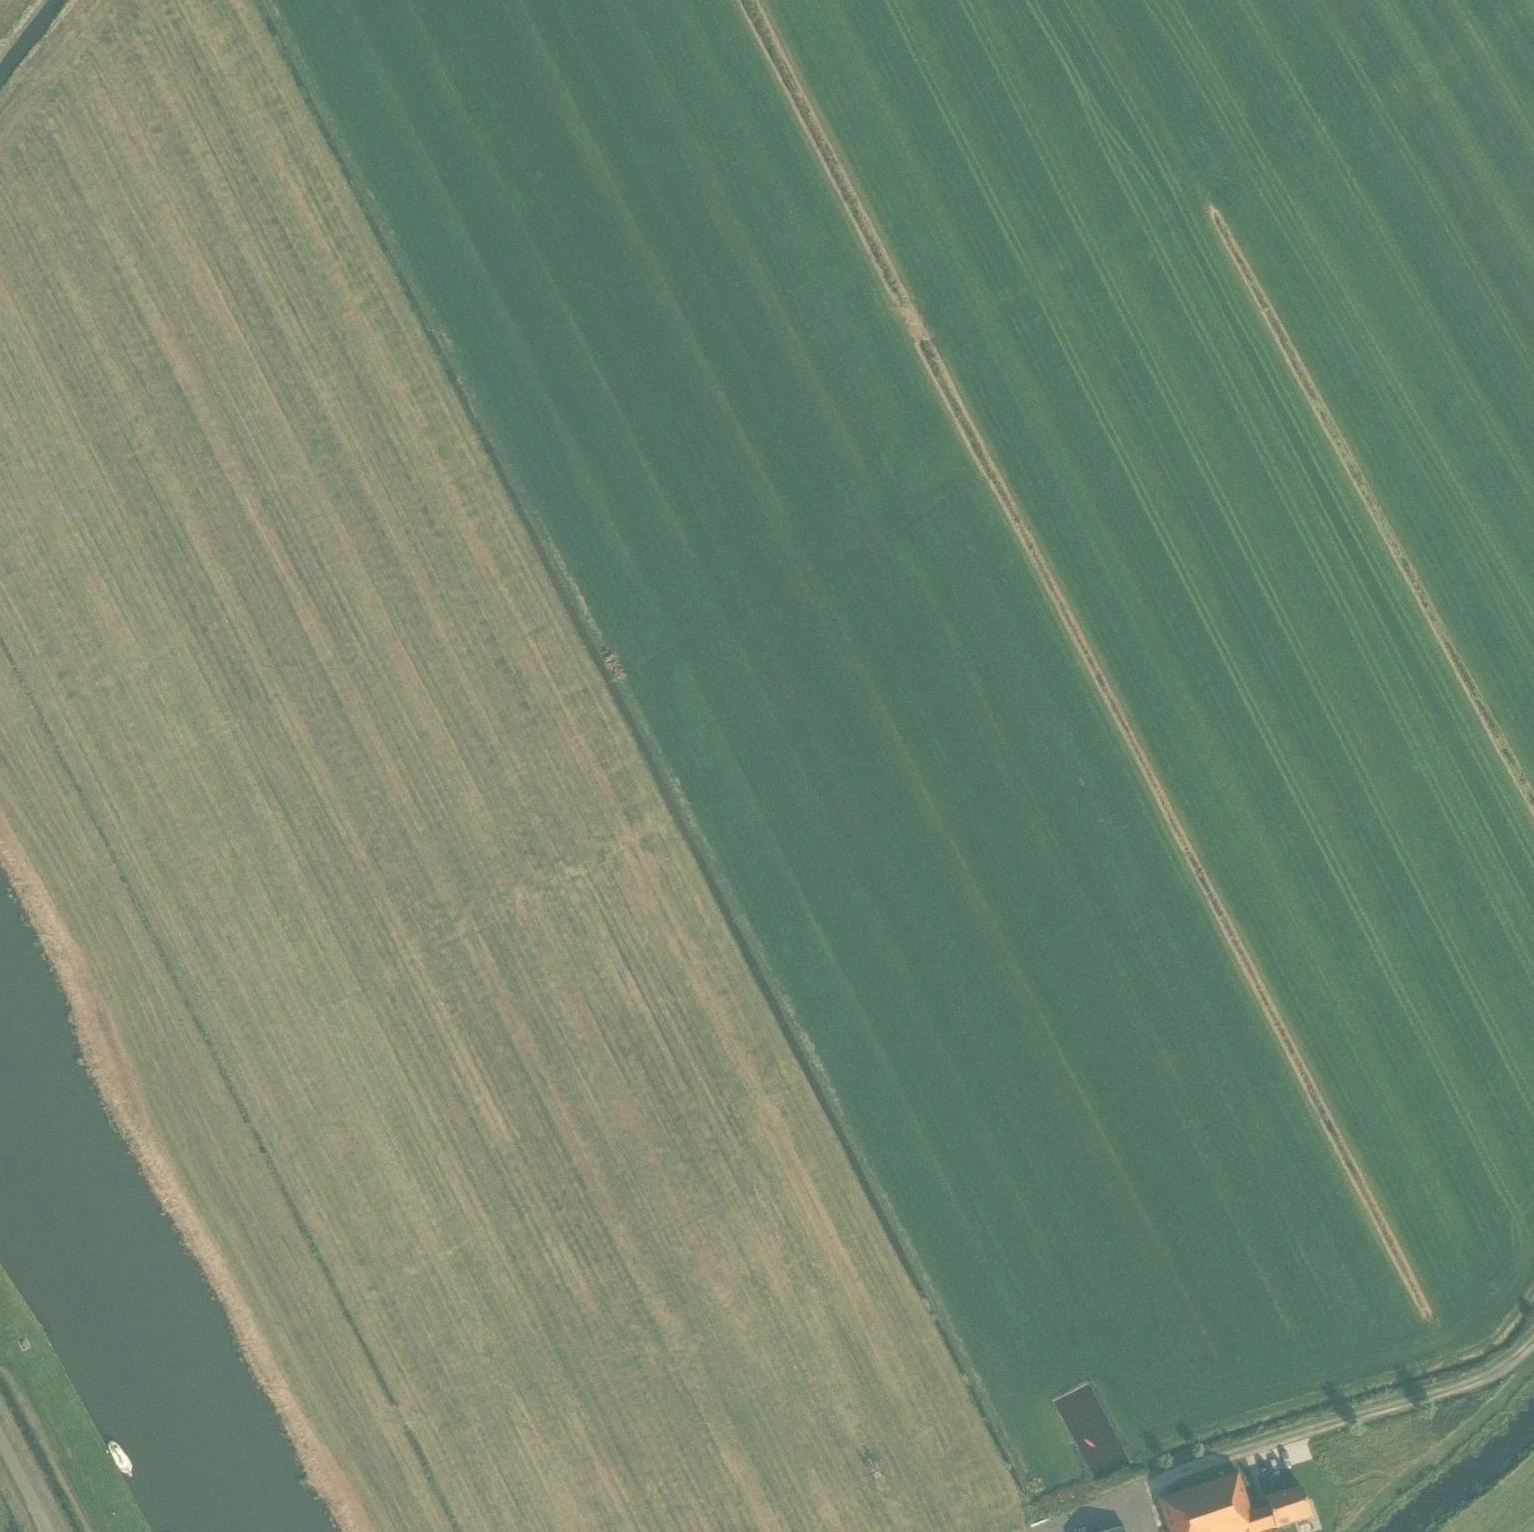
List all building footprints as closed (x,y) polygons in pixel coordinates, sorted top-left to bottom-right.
[(1266,1499),(1269,1508),(1252,1514),(1239,1473),(1161,1500),(1166,1515),(1165,1516),(1170,1531),(1260,1531),(1276,1527),(1276,1528),(1311,1516),(1302,1487),(1266,1499)]
